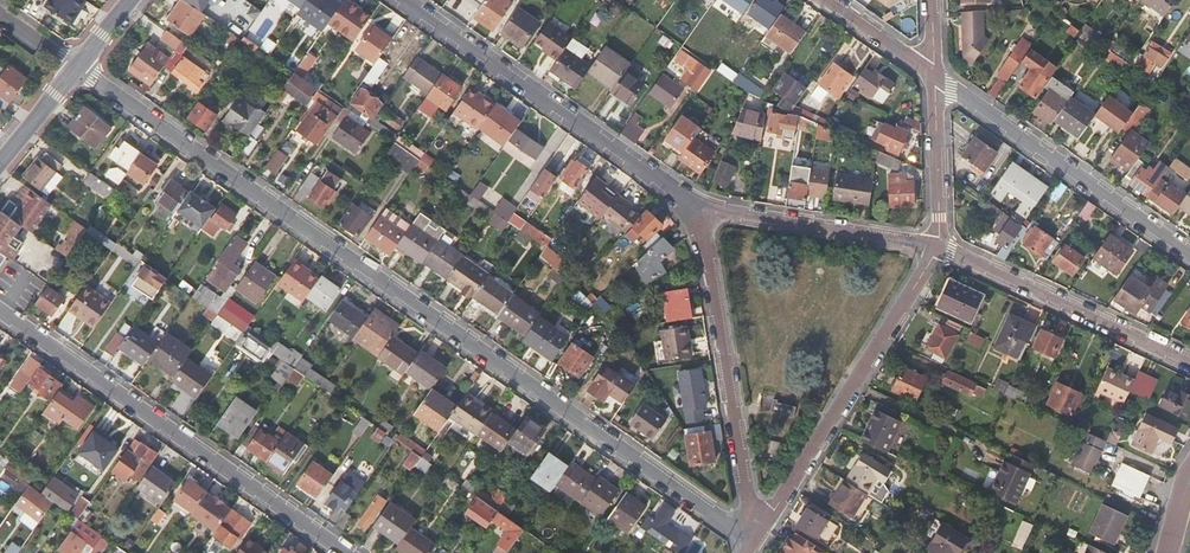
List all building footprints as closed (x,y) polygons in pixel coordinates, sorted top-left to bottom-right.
[(86,1),(84,0),(52,0),(47,8),(72,24),(86,1)] [(185,0),(182,0),(168,20),(190,36),(205,14),(200,11),(185,0)] [(200,11),(208,0),(185,0),(200,11)] [(302,8),(307,2),(308,0),(291,0),(302,8)] [(345,1),(344,0),(318,0),(327,6),(322,13),(307,2),(302,8),(300,11),(325,28),(329,23),(345,1)] [(327,6),(318,0),(308,0),(307,2),(322,13),(327,6)] [(371,17),(347,0),(346,0),(345,1),(329,23),(354,41),(371,17)] [(474,16),(494,29),(513,3),(509,0),(485,0),(474,16)] [(782,5),(775,0),(772,0),(771,2),(768,0),(766,3),(762,0),(757,0),(747,13),(767,27),(782,5)] [(1166,16),(1177,0),(1143,0),(1166,16)] [(502,31),(522,44),(539,21),(519,7),(502,31)] [(1057,12),(1063,17),(1067,12),(1060,7),(1057,12)] [(668,11),(659,23),(666,28),(675,15),(668,11)] [(985,36),(984,11),(963,13),(964,58),(973,64),(990,40),(985,36)] [(790,53),(805,31),(779,13),(765,34),(790,53)] [(549,21),(534,41),(546,49),(550,52),(548,55),(557,60),(565,48),(573,37),(549,21)] [(656,27),(663,32),(666,28),(659,23),(656,27)] [(1075,37),(1079,30),(1068,23),(1065,26),(1069,29),(1067,31),(1075,37)] [(380,57),(392,39),(374,25),(356,50),(375,63),(380,57)] [(270,54),(274,48),(280,39),(266,29),(256,44),(270,54)] [(182,41),(168,31),(162,40),(176,49),(182,41)] [(502,31),(500,34),(520,48),(522,44),(502,31)] [(230,49),(234,52),(240,42),(242,40),(235,35),(228,44),(232,46),(230,49)] [(242,40),(240,42),(252,51),(254,49),(267,58),(270,54),(256,44),(245,36),(242,40)] [(182,41),(176,49),(169,59),(164,67),(196,90),(208,73),(199,67),(197,69),(180,56),(188,45),(182,41)] [(1145,74),(1154,62),(1162,68),(1171,54),(1152,42),(1136,68),(1145,74)] [(131,70),(151,84),(164,67),(169,59),(149,44),(131,70)] [(990,94),(996,98),(1007,83),(1005,81),(1025,52),(1017,45),(995,75),(1000,79),(990,94)] [(615,86),(625,72),(630,64),(605,46),(590,66),(587,71),(599,79),(601,77),(615,86)] [(557,60),(551,70),(575,87),(587,71),(590,66),(565,48),(557,60)] [(710,70),(682,50),(675,60),(688,69),(677,85),(663,75),(651,93),(670,107),(687,83),(696,89),(710,70)] [(309,58),(306,56),(295,72),(299,74),(309,58)] [(402,79),(427,96),(442,74),(418,56),(402,79)] [(387,63),(380,57),(375,63),(364,79),(372,85),(387,63)] [(836,59),(834,63),(842,69),(845,64),(836,59)] [(830,91),(834,94),(849,73),(842,69),(834,63),(813,92),(824,99),(830,91)] [(893,81),(866,63),(853,81),(873,95),(879,85),(887,90),(893,81)] [(2,108),(4,109),(26,80),(9,68),(0,80),(0,106),(2,108)] [(1047,80),(1032,69),(1020,86),(1035,97),(1047,80)] [(615,86),(611,91),(629,104),(643,84),(625,72),(615,86)] [(793,105),(806,87),(786,73),(777,85),(788,93),(778,106),(789,111),(793,105)] [(839,98),(841,95),(853,77),(849,73),(834,94),(839,98)] [(442,74),(427,96),(446,110),(461,88),(442,74)] [(737,74),(732,81),(748,93),(756,96),(760,90),(737,74)] [(295,75),(289,83),(297,87),(302,80),(295,75)] [(597,82),(611,91),(615,86),(601,77),(599,79),(597,82)] [(297,87),(289,83),(277,99),(281,103),(289,92),(307,105),(317,91),(302,80),(297,87)] [(374,120),(384,105),(361,89),(351,103),(374,120)] [(477,96),(469,91),(453,113),(466,121),(469,118),(481,127),(485,121),(491,112),(497,105),(484,96),(482,99),(477,96)] [(1053,125),(1055,121),(1068,103),(1050,91),(1035,113),(1053,125)] [(225,106),(231,110),(239,98),(234,94),(225,106)] [(231,110),(225,118),(231,123),(232,129),(239,129),(250,137),(254,130),(266,113),(261,109),(258,102),(253,98),(247,99),(241,95),(239,98),(231,110)] [(1129,120),(1132,115),(1108,97),(1096,116),(1120,133),(1123,128),(1129,120)] [(1055,121),(1080,138),(1095,116),(1071,99),(1068,103),(1055,121)] [(338,116),(345,106),(336,100),(329,110),(338,116)] [(298,130),(319,144),(337,117),(338,116),(329,110),(318,102),(298,130)] [(1184,114),(1189,107),(1183,102),(1177,109),(1184,114)] [(213,113),(200,103),(190,118),(207,130),(221,111),(216,108),(213,113)] [(398,110),(389,104),(381,116),(398,128),(403,121),(395,115),(398,110)] [(521,122),(497,105),(491,112),(485,121),(481,127),(506,144),(509,139),(516,129),(521,122)] [(789,111),(800,116),(803,117),(808,111),(793,105),(789,111)] [(1132,115),(1129,120),(1135,124),(1137,125),(1148,110),(1139,105),(1132,115)] [(338,116),(337,117),(344,122),(341,127),(342,128),(336,137),(342,142),(344,140),(359,150),(370,133),(348,117),(352,111),(345,106),(338,116)] [(111,128),(86,107),(69,127),(94,148),(111,128)] [(732,132),(761,140),(765,116),(741,109),(732,132)] [(684,150),(693,137),(700,127),(704,121),(687,110),(683,115),(682,114),(665,137),(684,150)] [(817,123),(822,126),(827,119),(808,111),(803,117),(817,123)] [(795,128),(797,116),(772,112),(769,131),(783,133),(784,127),(795,128)] [(634,113),(620,133),(637,145),(645,133),(635,126),(640,118),(634,113)] [(905,124),(921,131),(920,122),(908,117),(905,124)] [(1129,132),(1135,124),(1129,120),(1123,128),(1129,132)] [(897,155),(907,130),(896,125),(895,127),(884,123),(876,141),(887,146),(886,150),(897,155)] [(342,128),(341,127),(334,136),(336,137),(342,128)] [(544,148),(516,129),(509,139),(536,158),(544,148)] [(250,137),(239,152),(248,158),(259,142),(258,141),(262,136),(254,130),(250,137)] [(1109,161),(1127,173),(1138,158),(1148,145),(1129,132),(1109,161)] [(140,154),(144,149),(124,135),(120,140),(140,154)] [(662,141),(681,155),(684,150),(665,137),(662,141)] [(681,155),(679,158),(699,172),(713,153),(693,137),(684,150),(681,155)] [(961,158),(982,173),(996,153),(976,138),(961,158)] [(106,173),(120,183),(128,171),(140,154),(120,140),(110,154),(125,164),(123,168),(119,165),(111,167),(106,173)] [(285,140),(266,166),(276,173),(294,146),(285,140)] [(395,141),(382,160),(393,168),(397,163),(411,173),(417,165),(421,159),(395,141)] [(899,160),(877,150),(875,160),(896,168),(899,160)] [(46,152),(44,154),(60,166),(61,164),(46,152)] [(60,166),(44,154),(33,167),(32,165),(23,175),(41,189),(60,166)] [(156,165),(140,154),(128,171),(144,182),(156,165)] [(575,187),(591,164),(581,156),(575,164),(572,162),(564,171),(569,175),(565,180),(575,187)] [(1130,183),(1148,196),(1168,168),(1160,162),(1154,170),(1150,167),(1146,172),(1141,168),(1144,163),(1138,158),(1127,173),(1126,175),(1133,180),(1130,183)] [(421,159),(417,165),(426,171),(429,166),(421,159)] [(721,159),(713,178),(726,183),(733,164),(721,159)] [(1148,196),(1172,213),(1183,197),(1166,185),(1174,172),(1189,183),(1189,172),(1174,161),(1168,168),(1148,196)] [(1146,172),(1150,167),(1144,163),(1141,168),(1146,172)] [(1019,211),(1027,217),(1047,188),(1013,165),(994,193),(1001,198),(1008,188),(1026,201),(1019,211)] [(545,169),(526,195),(539,203),(557,178),(545,169)] [(116,188),(91,171),(86,179),(110,196),(116,188)] [(304,190),(312,195),(322,182),(336,192),(343,182),(329,172),(324,179),(316,173),(304,190)] [(886,204),(912,205),(913,176),(904,173),(887,173),(886,204)] [(833,199),(868,205),(872,179),(836,174),(833,199)] [(808,185),(809,178),(798,176),(797,183),(808,185)] [(614,201),(619,196),(594,177),(591,182),(614,201)] [(808,185),(806,199),(816,201),(818,187),(817,186),(817,179),(809,178),(808,185)] [(173,212),(175,214),(177,210),(189,194),(171,181),(157,201),(160,203),(173,212)] [(322,182),(312,195),(310,197),(325,207),(336,192),(322,182)] [(614,201),(591,182),(578,201),(600,219),(603,216),(614,201)] [(789,182),(786,196),(806,199),(808,185),(797,183),(789,182)] [(50,203),(25,185),(19,195),(24,199),(18,208),(12,218),(22,225),(31,231),(50,203)] [(476,187),(470,195),(478,200),(483,192),(476,187)] [(466,201),(470,195),(461,188),(456,194),(466,201)] [(217,208),(192,190),(189,194),(177,210),(203,228),(217,208)] [(1189,215),(1189,190),(1178,207),(1189,215)] [(24,199),(19,195),(12,204),(18,208),(24,199)] [(466,201),(491,219),(496,212),(493,211),(478,200),(470,195),(466,201)] [(626,202),(619,196),(614,201),(603,216),(625,233),(640,217),(633,211),(624,204),(626,202)] [(493,211),(496,212),(508,221),(517,209),(502,198),(493,211)] [(1000,209),(989,201),(985,207),(996,215),(1000,209)] [(626,202),(624,204),(633,211),(635,209),(626,202)] [(1085,221),(1096,207),(1088,202),(1078,216),(1085,221)] [(173,212),(160,203),(153,213),(166,222),(173,212)] [(358,235),(375,211),(365,205),(362,209),(354,203),(340,223),(358,235)] [(387,208),(366,237),(391,255),(394,250),(412,225),(387,208)] [(1,211),(0,213),(0,251),(8,257),(13,260),(20,250),(18,248),(23,242),(14,236),(22,225),(12,218),(1,211)] [(647,240),(654,232),(662,224),(649,211),(634,227),(647,240)] [(404,256),(419,267),(423,262),(439,239),(443,234),(418,216),(412,225),(394,250),(404,256)] [(88,228),(73,218),(67,226),(68,229),(55,248),(67,257),(88,228)] [(1005,260),(1027,228),(1016,221),(1014,219),(1013,220),(1022,226),(1021,228),(1011,222),(998,241),(1004,246),(997,257),(1005,260)] [(545,236),(526,223),(521,230),(536,241),(541,244),(545,236)] [(448,280),(464,257),(452,248),(458,238),(446,229),(443,234),(439,239),(423,262),(448,280)] [(1047,261),(1059,244),(1038,229),(1025,246),(1047,261)] [(521,230),(514,240),(529,251),(536,241),(521,230)] [(648,251),(661,239),(654,232),(647,240),(642,245),(648,251)] [(246,244),(235,236),(218,260),(220,262),(208,278),(226,290),(237,274),(229,268),(246,244)] [(1132,251),(1109,236),(1094,258),(1116,274),(1132,251)] [(672,249),(661,239),(648,251),(635,263),(646,282),(665,273),(658,262),(672,249)] [(546,247),(540,255),(552,265),(558,256),(546,247)] [(1072,277),(1084,261),(1066,248),(1054,264),(1072,277)] [(394,250),(391,255),(400,261),(404,256),(394,250)] [(307,264),(296,257),(280,280),(306,298),(307,296),(321,277),(305,266),(307,264)] [(448,280),(447,282),(470,298),(472,296),(473,297),(488,277),(489,275),(464,257),(448,280)] [(265,264),(258,258),(254,263),(262,268),(265,264)] [(262,268),(254,263),(236,289),(255,302),(256,301),(261,304),(279,279),(273,275),(275,271),(265,264),(262,268)] [(168,279),(150,266),(148,268),(146,267),(133,284),(147,294),(159,278),(165,283),(168,279)] [(322,275),(321,277),(307,296),(326,309),(340,288),(322,275)] [(1151,290),(1131,275),(1117,295),(1120,297),(1113,306),(1121,311),(1125,305),(1136,313),(1141,305),(1150,311),(1168,286),(1158,279),(1151,290)] [(473,297),(467,307),(476,313),(481,306),(488,310),(491,307),(500,313),(513,295),(505,289),(508,285),(499,279),(496,283),(488,277),(473,297)] [(972,322),(984,297),(952,282),(941,307),(972,322)] [(227,302),(201,284),(193,296),(218,315),(227,302)] [(47,285),(35,302),(51,313),(63,296),(47,285)] [(85,286),(71,307),(96,325),(111,304),(85,286)] [(580,291),(593,303),(598,298),(585,286),(580,291)] [(664,292),(669,321),(692,318),(687,288),(664,292)] [(500,313),(498,315),(526,335),(541,315),(542,314),(513,294),(513,295),(500,313)] [(593,303),(607,315),(614,311),(600,295),(598,298),(593,303)] [(368,318),(342,299),(328,319),(355,337),(368,318)] [(247,327),(252,320),(227,302),(218,315),(244,332),(247,327)] [(136,308),(127,322),(134,326),(135,325),(143,313),(136,308)] [(391,324),(393,321),(375,308),(373,311),(391,324)] [(607,315),(621,329),(630,327),(619,308),(614,311),(607,315)] [(1189,328),(1189,309),(1181,321),(1189,328)] [(353,339),(371,352),(373,348),(381,354),(394,335),(400,326),(393,321),(391,324),(373,311),(368,318),(355,337),(353,339)] [(212,324),(237,341),(244,332),(218,315),(212,324)] [(526,335),(524,339),(539,349),(540,347),(555,357),(570,336),(541,315),(526,335)] [(1021,360),(1036,328),(1011,316),(996,349),(1021,360)] [(959,336),(964,327),(950,321),(946,328),(959,336)] [(127,322),(118,334),(125,339),(134,326),(127,322)] [(120,347),(145,364),(150,357),(160,343),(135,325),(134,326),(125,339),(120,347)] [(666,360),(691,355),(686,326),(661,330),(666,360)] [(247,327),(244,332),(250,337),(269,350),(272,345),(247,327)] [(935,353),(946,359),(959,337),(941,327),(928,349),(935,353)] [(1034,348),(1055,357),(1063,339),(1042,330),(1034,348)] [(160,343),(150,357),(175,376),(187,359),(193,351),(167,333),(160,343)] [(106,350),(114,356),(120,347),(125,339),(118,334),(106,350)] [(982,348),(985,340),(972,334),(968,342),(982,348)] [(398,383),(405,375),(407,371),(420,354),(394,335),(381,354),(379,356),(395,368),(389,376),(398,383)] [(254,366),(257,368),(269,350),(250,337),(243,347),(251,353),(253,351),(260,356),(258,358),(254,366)] [(294,367),(302,356),(293,349),(291,351),(276,340),(272,345),(269,350),(273,352),(282,359),(294,367)] [(579,374),(591,355),(573,342),(560,360),(579,374)] [(371,352),(378,357),(379,356),(381,354),(373,348),(371,352)] [(269,350),(257,368),(260,370),(273,352),(269,350)] [(447,369),(421,351),(420,354),(407,371),(423,382),(433,389),(447,369)] [(942,364),(946,359),(935,353),(932,359),(942,364)] [(299,371),(321,385),(326,378),(312,368),(314,365),(302,356),(294,367),(299,371)] [(38,367),(41,364),(31,357),(14,382),(24,388),(28,382),(38,367)] [(175,376),(173,379),(184,386),(185,385),(200,395),(212,377),(187,359),(175,376)] [(271,378),(281,385),(288,377),(294,367),(282,359),(277,365),(279,366),(271,378)] [(697,362),(678,365),(679,373),(676,373),(678,385),(683,384),(687,407),(705,404),(697,362)] [(609,390),(625,401),(635,386),(606,366),(589,390),(602,399),(609,390)] [(50,376),(38,367),(28,382),(39,389),(37,392),(51,402),(58,391),(60,389),(62,386),(49,378),(50,376)] [(293,380),(299,371),(294,367),(288,377),(293,380)] [(477,371),(470,381),(474,383),(481,374),(477,371)] [(903,371),(893,393),(915,404),(926,382),(903,371)] [(1097,391),(1124,404),(1127,398),(1130,391),(1134,382),(1124,377),(1123,379),(1106,371),(1097,391)] [(1157,381),(1139,372),(1134,382),(1130,391),(1149,400),(1157,381)] [(984,400),(987,393),(949,375),(944,386),(971,398),(973,395),(984,400)] [(1185,416),(1189,404),(1189,396),(1182,393),(1187,384),(1181,382),(1179,387),(1170,383),(1160,405),(1185,416)] [(1078,419),(1087,397),(1057,383),(1047,404),(1078,419)] [(996,391),(1005,395),(1008,390),(999,385),(996,391)] [(75,399),(60,389),(58,391),(73,401),(75,399)] [(451,402),(433,389),(415,413),(440,432),(451,416),(456,410),(449,405),(451,402)] [(73,401),(58,391),(51,402),(44,412),(60,423),(64,417),(79,428),(92,407),(76,397),(75,399),(73,401)] [(477,434),(477,433),(492,412),(475,400),(467,394),(458,407),(456,410),(451,416),(477,434)] [(237,396),(220,420),(237,432),(255,408),(237,396)] [(475,400),(492,412),(494,409),(477,398),(475,400)] [(773,400),(770,412),(794,418),(796,407),(777,403),(778,401),(773,400)] [(456,410),(458,407),(451,402),(449,405),(456,410)] [(654,438),(667,419),(644,403),(631,422),(654,438)] [(517,430),(492,412),(477,433),(503,450),(510,440),(517,430)] [(875,413),(860,444),(886,456),(900,425),(875,413)] [(527,416),(517,430),(510,440),(528,453),(545,428),(527,416)] [(1171,444),(1177,430),(1146,416),(1133,444),(1152,453),(1158,439),(1171,444)] [(384,420),(379,426),(381,427),(389,433),(394,427),(384,420)] [(253,425),(241,442),(268,460),(283,439),(279,437),(277,440),(253,425)] [(96,426),(79,452),(106,470),(123,444),(96,426)] [(1114,426),(1107,442),(1115,446),(1120,434),(1116,431),(1117,428),(1114,426)] [(389,433),(381,427),(373,438),(380,443),(384,438),(393,445),(397,439),(389,433)] [(691,464),(715,460),(709,430),(686,435),(691,464)] [(283,439),(268,460),(285,471),(298,453),(301,455),(308,445),(289,431),(283,439)] [(426,452),(402,433),(397,439),(413,450),(423,457),(426,452)] [(1107,442),(1087,433),(1072,465),(1092,474),(1107,442)] [(148,447),(134,438),(112,470),(126,480),(130,475),(138,481),(157,453),(152,450),(154,448),(150,445),(148,447)] [(384,438),(380,443),(390,450),(393,445),(384,438)] [(352,449),(340,466),(347,471),(359,454),(352,449)] [(404,463),(413,470),(423,457),(413,450),(404,463)] [(5,468),(13,456),(8,452),(5,455),(0,451),(0,458),(2,460),(0,463),(0,464),(5,468)] [(557,483),(568,466),(549,453),(532,476),(551,490),(557,483)] [(867,494),(869,495),(878,480),(885,484),(892,472),(863,454),(846,482),(867,494)] [(297,485),(316,499),(334,475),(313,461),(297,485)] [(597,479),(572,461),(568,466),(557,483),(582,500),(597,479)] [(988,494),(1013,506),(1027,475),(1002,463),(988,494)] [(29,479),(32,475),(18,465),(15,469),(29,479)] [(1139,497),(1148,476),(1126,467),(1117,488),(1139,497)] [(163,503),(175,485),(150,468),(138,485),(163,503)] [(134,485),(138,481),(130,475),(126,480),(134,485)] [(455,480),(448,475),(444,480),(452,485),(455,480)] [(620,489),(600,475),(597,479),(582,500),(602,514),(620,489)] [(72,492),(52,478),(41,493),(62,507),(63,506),(69,510),(75,501),(69,496),(72,492)] [(200,501),(207,491),(189,479),(176,498),(193,511),(200,501)] [(337,524),(345,513),(360,492),(343,480),(327,502),(338,510),(335,513),(334,512),(330,519),(337,524)] [(846,482),(845,481),(837,494),(830,505),(852,518),(867,494),(846,482)] [(366,529),(392,491),(384,486),(358,524),(366,529)] [(16,505),(40,522),(52,504),(28,487),(16,505)] [(488,503),(499,510),(507,498),(509,496),(498,489),(488,503)] [(646,506),(627,492),(609,517),(628,531),(646,506)] [(830,505),(837,494),(833,492),(826,502),(830,505)] [(235,504),(238,499),(232,495),(228,500),(235,504)] [(468,512),(488,526),(493,518),(499,510),(488,503),(479,496),(468,512)] [(208,507),(205,505),(197,517),(217,530),(231,509),(215,497),(208,507)] [(507,498),(499,510),(508,517),(517,505),(507,498)] [(193,511),(192,513),(197,517),(205,505),(200,501),(193,511)] [(390,502),(374,525),(400,543),(411,527),(416,520),(390,502)] [(79,503),(71,514),(78,519),(86,508),(79,503)] [(656,514),(651,511),(641,526),(644,528),(647,525),(659,534),(660,532),(672,540),(678,531),(669,525),(671,523),(667,521),(674,511),(663,504),(656,514)] [(1110,545),(1124,515),(1101,505),(1087,534),(1110,545)] [(798,526),(827,544),(839,525),(810,507),(798,526)] [(165,513),(158,509),(151,520),(157,524),(165,513)] [(251,523),(231,509),(217,530),(213,535),(231,547),(238,537),(240,539),(251,523)] [(499,510),(493,518),(510,530),(512,532),(510,536),(507,534),(500,543),(510,550),(525,528),(508,517),(499,510)] [(337,524),(337,525),(344,530),(352,518),(345,513),(337,524)] [(84,552),(91,552),(98,543),(92,539),(74,526),(57,549),(63,552),(70,552),(75,546),(84,552)] [(403,552),(430,552),(436,544),(411,527),(400,543),(396,548),(403,552)] [(968,541),(945,527),(928,552),(930,552),(961,552),(968,541)] [(679,552),(682,552),(694,537),(682,529),(670,546),(679,552)] [(98,543),(103,536),(97,532),(92,539),(98,543)] [(109,540),(103,536),(98,543),(91,552),(99,552),(109,540)] [(247,538),(237,552),(262,552),(254,548),(257,544),(247,538)] [(791,540),(788,545),(794,549),(797,544),(791,540)] [(806,550),(811,552),(827,552),(811,543),(806,550)] [(257,544),(254,548),(262,552),(269,552),(257,544)] [(788,545),(783,552),(811,552),(806,550),(797,544),(794,549),(788,545)]
